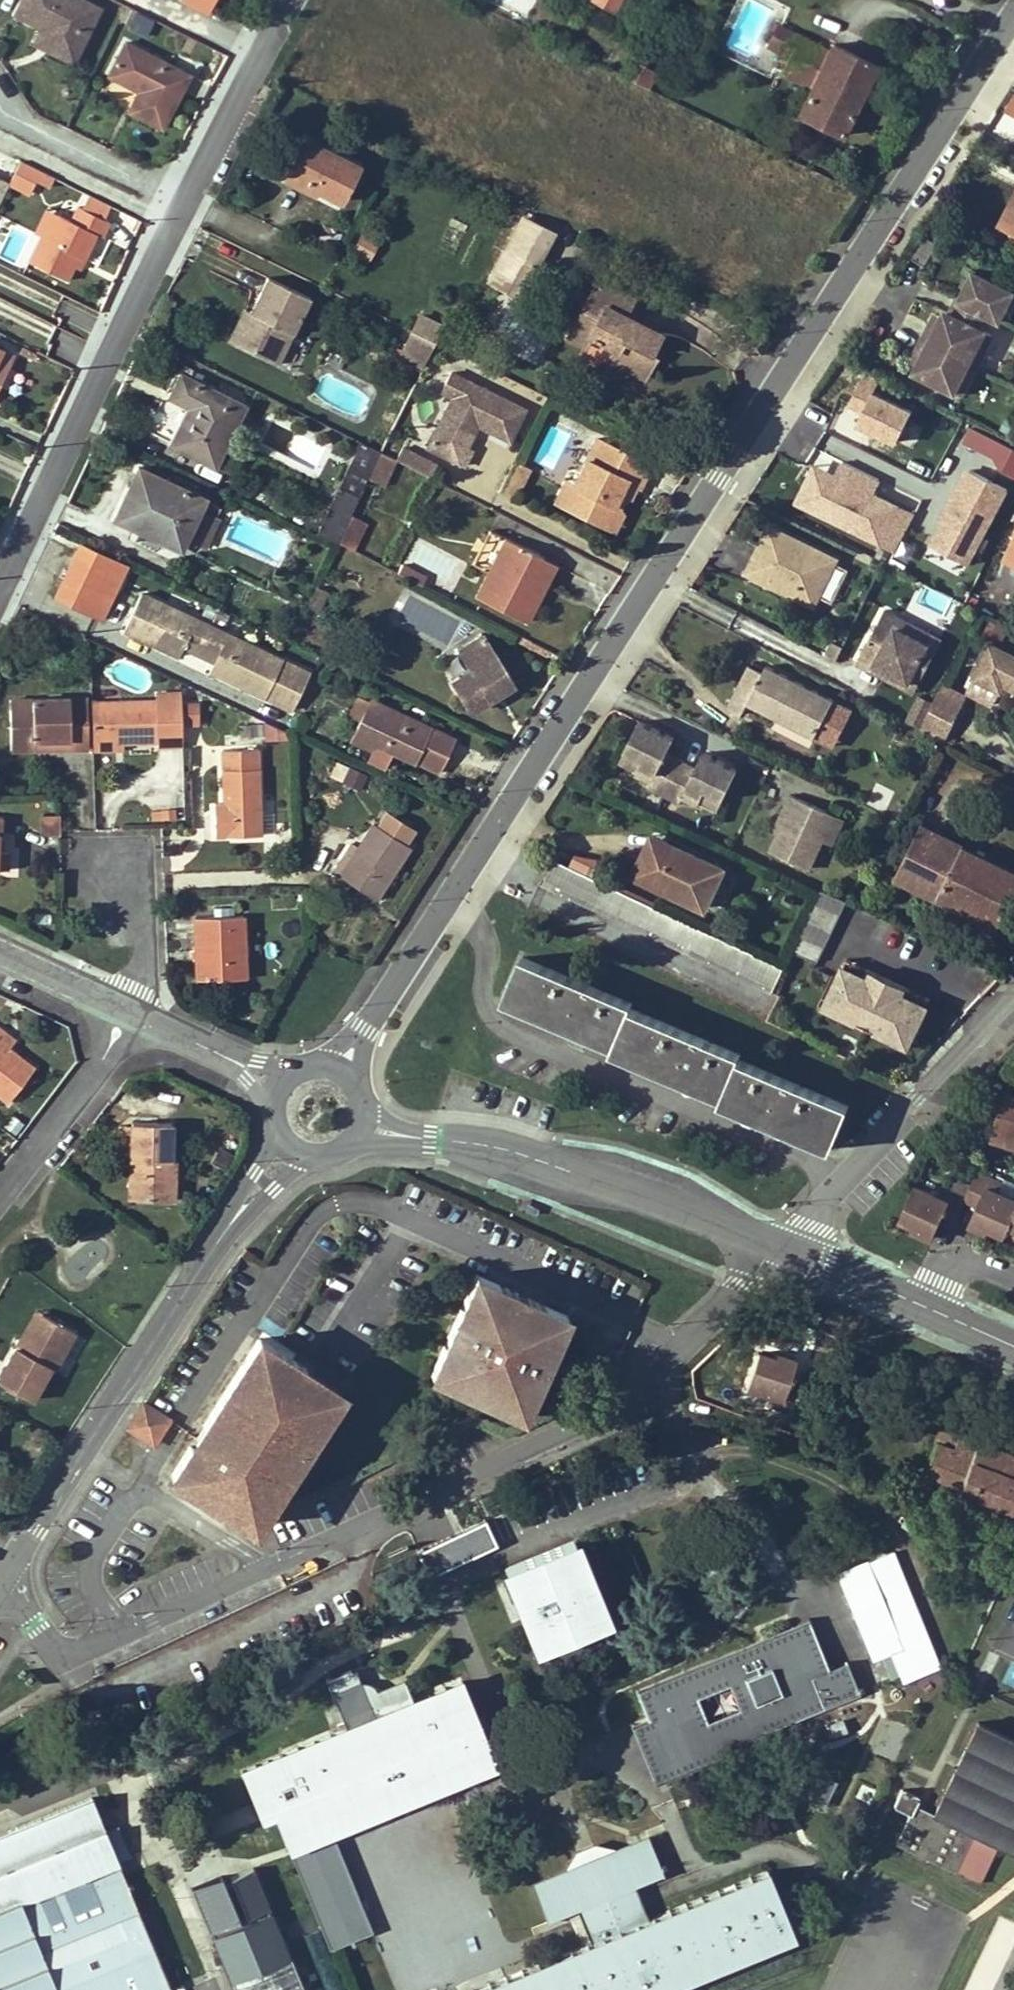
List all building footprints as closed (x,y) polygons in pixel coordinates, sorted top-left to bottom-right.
[(47,51),(70,62),(96,6),(83,0),(20,0),(15,11),(39,23),(57,31),(47,51)] [(208,14),(211,7),(215,0),(183,0),(182,1),(208,14)] [(613,11),(619,0),(592,0),(613,11)] [(146,32),(152,16),(131,9),(126,25),(146,32)] [(39,23),(30,43),(47,51),(57,31),(39,23)] [(779,25),(774,35),(786,40),(791,31),(779,25)] [(802,36),(791,31),(786,40),(774,35),(770,45),(793,56),(802,36)] [(813,88),(800,113),(800,115),(843,135),(876,65),(833,45),(831,50),(802,36),(793,56),(784,74),(813,88)] [(138,91),(128,111),(162,128),(189,75),(125,43),(108,76),(132,88),(134,83),(140,86),(138,91)] [(639,83),(647,69),(637,64),(629,78),(639,83)] [(132,88),(138,91),(140,86),(134,83),(132,88)] [(1012,86),(1000,107),(1013,115),(1013,87),(1012,86)] [(342,198),(358,165),(305,139),(285,178),(305,188),(307,182),(342,198)] [(42,174),(20,163),(11,181),(33,192),(42,174)] [(109,207),(87,196),(81,209),(102,219),(109,207)] [(66,280),(72,267),(78,255),(85,259),(96,236),(100,237),(108,222),(102,219),(81,209),(77,207),(69,223),(56,216),(45,238),(40,237),(28,262),(66,280)] [(40,237),(45,238),(56,216),(45,211),(33,234),(40,237)] [(522,217),(495,269),(522,282),(531,264),(535,265),(552,232),(522,217)] [(358,229),(348,249),(368,259),(378,239),(358,229)] [(72,267),(80,271),(85,259),(78,255),(72,267)] [(515,296),(522,282),(495,269),(488,282),(515,296)] [(995,322),(1009,294),(970,275),(957,301),(954,299),(947,316),(942,313),(939,319),(935,328),(926,324),(913,353),(921,356),(917,364),(914,371),(960,394),(969,374),(963,371),(972,353),(978,356),(985,342),(988,336),(975,330),(981,315),(995,322)] [(272,279),(254,314),(239,344),(281,366),(296,337),(314,301),(272,279)] [(600,299),(593,315),(583,310),(571,333),(587,341),(590,335),(616,348),(613,354),(647,372),(656,355),(652,354),(661,336),(624,317),(618,313),(622,303),(605,294),(608,288),(597,281),(590,294),(600,299)] [(622,303),(618,313),(624,317),(633,300),(608,288),(605,294),(622,303)] [(593,315),(600,299),(590,294),(583,310),(593,315)] [(232,341),(239,344),(254,314),(248,311),(232,341)] [(418,315),(415,320),(437,331),(439,325),(418,315)] [(939,319),(931,315),(926,324),(935,328),(939,319)] [(410,330),(432,341),(437,331),(415,320),(410,330)] [(400,350),(423,361),(432,341),(410,330),(400,350)] [(571,333),(568,339),(584,348),(587,341),(571,333)] [(14,356),(0,349),(0,386),(14,356)] [(400,350),(397,357),(420,368),(423,361),(400,350)] [(921,356),(913,353),(909,361),(917,364),(921,356)] [(645,378),(647,372),(613,354),(609,360),(645,378)] [(859,407),(854,426),(898,438),(909,399),(874,389),(878,374),(859,368),(849,404),(859,407)] [(452,397),(434,432),(440,434),(466,381),(450,374),(441,392),(452,397)] [(172,397),(192,407),(174,444),(216,465),(245,406),(183,376),(172,397)] [(474,424),(482,428),(509,441),(524,409),(466,381),(440,434),(434,432),(426,448),(463,466),(472,449),(464,445),(474,424)] [(988,437),(981,451),(1005,463),(1001,471),(1013,478),(1013,450),(988,437)] [(621,479),(636,487),(639,488),(650,466),(596,440),(574,481),(575,488),(566,508),(603,526),(614,504),(619,496),(617,486),(621,479)] [(381,453),(361,442),(317,534),(338,544),(339,542),(381,453)] [(402,449),(397,460),(432,475),(436,465),(419,457),(402,449)] [(790,504),(895,550),(913,508),(874,491),(880,477),(839,459),(834,470),(810,459),(790,504)] [(518,500),(531,467),(515,461),(502,494),(518,500)] [(140,530),(143,524),(181,542),(203,498),(139,467),(115,517),(140,530)] [(972,468),(964,485),(992,498),(998,501),(1007,485),(972,468)] [(619,496),(630,500),(636,487),(621,479),(617,486),(619,496)] [(575,488),(564,482),(554,501),(566,508),(575,488)] [(984,516),(992,498),(964,485),(955,502),(984,516)] [(626,509),(614,504),(603,526),(614,532),(626,509)] [(981,522),(961,512),(954,527),(973,537),(981,522)] [(216,519),(202,513),(190,539),(204,546),(216,519)] [(181,542),(143,524),(140,530),(178,548),(181,542)] [(778,580),(798,589),(794,597),(816,607),(820,598),(838,561),(769,529),(748,573),(774,587),(778,580)] [(507,538),(490,573),(479,596),(525,620),(540,590),(530,585),(544,556),(507,538)] [(82,544),(57,598),(65,602),(102,620),(128,565),(82,544)] [(554,561),(544,556),(530,585),(540,590),(554,561)] [(402,561),(397,571),(420,583),(426,573),(402,561)] [(774,587),(794,597),(798,589),(778,580),(774,587)] [(939,609),(946,592),(929,585),(922,601),(939,609)] [(265,698),(284,660),(144,593),(125,632),(179,656),(183,646),(215,661),(210,672),(265,698)] [(861,663),(879,672),(883,664),(915,680),(933,645),(900,630),(904,620),(887,611),(861,663)] [(879,672),(919,692),(945,640),(904,620),(900,630),(933,645),(915,680),(883,664),(879,672)] [(466,707),(473,710),(490,699),(504,691),(515,684),(485,635),(459,651),(471,671),(451,683),(466,707)] [(1005,686),(1013,690),(1013,656),(993,646),(976,679),(1003,692),(1005,686)] [(751,703),(779,717),(817,735),(834,700),(768,667),(766,672),(752,664),(731,705),(746,713),(751,703)] [(963,702),(941,690),(922,728),(945,740),(963,702)] [(504,691),(490,699),(493,703),(507,695),(504,691)] [(89,748),(88,706),(73,707),(73,697),(30,699),(30,709),(10,710),(11,750),(36,749),(36,739),(70,738),(70,749),(89,748)] [(88,697),(73,697),(73,707),(88,706),(88,697)] [(10,710),(30,709),(30,699),(10,699),(10,710)] [(92,743),(123,742),(157,741),(155,699),(91,701),(92,743)] [(418,756),(425,744),(447,754),(455,738),(370,699),(351,740),(372,750),(376,743),(384,747),(415,762),(418,756)] [(932,704),(921,699),(911,719),(922,724),(932,704)] [(182,701),(184,724),(199,722),(197,700),(182,701)] [(697,807),(699,802),(704,791),(722,799),(736,770),(703,754),(697,766),(668,752),(674,739),(641,723),(626,753),(644,763),(640,772),(637,778),(651,785),(649,790),(678,804),(681,799),(697,807)] [(70,738),(36,739),(36,749),(70,749),(70,738)] [(124,750),(123,742),(92,743),(93,751),(124,750)] [(381,754),(384,747),(376,743),(372,750),(381,754)] [(215,836),(231,836),(260,835),(258,748),(222,749),(224,803),(225,815),(215,815),(215,836)] [(621,763),(640,772),(644,763),(626,753),(621,763)] [(333,760),(328,777),(362,787),(367,770),(333,760)] [(722,799),(704,791),(699,802),(716,811),(722,799)] [(793,796),(785,813),(792,816),(781,837),(774,853),(817,873),(830,845),(843,819),(793,796)] [(224,803),(214,803),(215,815),(225,815),(224,803)] [(775,834),(781,837),(792,816),(785,813),(775,834)] [(830,845),(840,849),(852,824),(843,819),(830,845)] [(373,823),(358,846),(339,875),(375,899),(410,846),(373,823)] [(938,897),(998,927),(1013,895),(1013,872),(923,827),(897,878),(919,889),(920,886),(939,895),(938,897)] [(635,874),(644,878),(663,838),(654,834),(635,874)] [(644,878),(705,907),(724,867),(663,838),(644,878)] [(332,871),(339,875),(358,846),(351,841),(332,871)] [(8,870),(9,852),(1,851),(0,851),(0,870),(8,870)] [(553,858),(540,883),(772,993),(784,967),(553,858)] [(817,963),(846,901),(821,890),(792,951),(817,963)] [(197,979),(246,979),(243,915),(195,917),(197,979)] [(504,1001),(576,1031),(580,1020),(594,1026),(590,1037),(614,1047),(612,1052),(683,1082),(688,1070),(701,1075),(697,1088),(722,1098),(719,1103),(776,1127),(780,1115),(792,1120),(788,1131),(831,1150),(850,1108),(738,1059),(740,1053),(631,1007),(632,1002),(523,957),(504,1001)] [(847,959),(843,967),(870,980),(874,972),(847,959)] [(900,1042),(908,1024),(917,1028),(928,1006),(901,994),(905,986),(874,972),(870,980),(843,967),(840,975),(833,990),(841,994),(833,1011),(900,1042)] [(905,986),(901,994),(928,1006),(931,998),(905,986)] [(825,1007),(833,1011),(841,994),(833,990),(825,1007)] [(576,1031),(590,1037),(594,1026),(580,1020),(576,1031)] [(900,1042),(908,1046),(916,1030),(917,1028),(908,1024),(900,1042)] [(14,1042),(0,1032),(0,1042),(8,1049),(14,1042)] [(8,1049),(0,1042),(0,1095),(8,1101),(34,1068),(8,1049)] [(683,1082),(697,1088),(701,1075),(688,1070),(683,1082)] [(1005,1095),(996,1123),(1013,1128),(1013,1097),(1005,1095)] [(776,1127),(788,1131),(792,1120),(780,1115),(776,1127)] [(138,1161),(136,1200),(174,1201),(175,1158),(170,1158),(171,1122),(132,1121),(131,1124),(131,1157),(131,1161),(138,1161)] [(996,1123),(991,1142),(1013,1148),(1013,1128),(996,1123)] [(119,1156),(131,1157),(131,1124),(120,1125),(119,1156)] [(136,1200),(138,1161),(131,1161),(129,1199),(136,1200)] [(1002,1182),(978,1171),(967,1196),(980,1202),(971,1222),(987,1230),(989,1224),(1007,1232),(1011,1222),(1013,1224),(1013,1198),(999,1191),(1002,1182)] [(942,1217),(956,1223),(967,1196),(941,1184),(936,1194),(915,1185),(901,1218),(917,1225),(916,1229),(933,1236),(942,1217)] [(87,1235),(63,1274),(81,1286),(106,1247),(87,1235)] [(562,1304),(520,1286),(516,1294),(505,1289),(509,1281),(471,1264),(425,1364),(465,1382),(467,1376),(480,1381),(477,1388),(516,1406),(562,1304)] [(520,1286),(509,1281),(505,1289),(516,1294),(520,1286)] [(15,1347),(20,1350),(42,1314),(36,1310),(15,1347)] [(0,1373),(0,1381),(31,1399),(50,1367),(54,1369),(74,1332),(42,1314),(20,1350),(15,1347),(0,1373)] [(230,1486),(223,1498),(231,1504),(230,1506),(257,1524),(340,1397),(311,1378),(309,1379),(301,1375),(306,1368),(258,1338),(203,1424),(207,1427),(193,1448),(189,1446),(170,1476),(207,1499),(218,1479),(230,1486)] [(773,1348),(755,1343),(744,1377),(767,1385),(764,1394),(792,1402),(801,1375),(786,1371),(793,1349),(774,1343),(773,1348)] [(942,1428),(925,1472),(959,1485),(957,1490),(1013,1512),(1013,1456),(942,1428)] [(218,1506),(223,1498),(230,1486),(218,1479),(207,1499),(218,1506)] [(414,1545),(423,1571),(496,1545),(487,1520),(414,1545)] [(499,1563),(518,1612),(533,1647),(610,1616),(575,1531),(499,1563)] [(901,1674),(904,1682),(939,1667),(892,1551),(837,1574),(866,1644),(896,1632),(902,1649),(882,1656),(891,1679),(901,1674)] [(793,1627),(635,1691),(646,1718),(656,1715),(665,1738),(656,1741),(667,1769),(857,1692),(846,1664),(828,1671),(813,1677),(793,1627)] [(872,1661),(882,1656),(902,1649),(896,1632),(866,1644),(872,1661)] [(825,1664),(828,1671),(846,1664),(843,1656),(825,1664)] [(312,1835),(330,1827),(304,1761),(352,1741),(378,1809),(495,1761),(482,1729),(475,1732),(469,1717),(476,1714),(463,1681),(280,1754),(312,1835)] [(469,1717),(475,1732),(482,1729),(476,1714),(469,1717)] [(665,1738),(656,1715),(646,1718),(656,1741),(665,1738)] [(847,1730),(842,1720),(828,1725),(832,1736),(847,1730)] [(934,1815),(972,1832),(1013,1853),(1013,1741),(978,1724),(934,1815)] [(352,1741),(304,1761),(330,1827),(378,1809),(352,1741)] [(895,1844),(953,1872),(972,1832),(934,1815),(931,1821),(911,1812),(914,1805),(918,1797),(902,1789),(893,1807),(909,1815),(895,1844)] [(99,1793),(89,1796),(96,1813),(106,1809),(99,1793)] [(96,1813),(89,1796),(0,1833),(0,1989),(168,1989),(96,1813)] [(934,1815),(914,1805),(911,1812),(931,1821),(934,1815)] [(107,1828),(116,1857),(126,1853),(117,1825),(107,1828)] [(255,1989),(318,1989),(253,1830),(231,1839),(236,1849),(203,1863),(255,1989)] [(473,1989),(660,1989),(658,1984),(791,1930),(766,1870),(643,1920),(640,1912),(629,1886),(662,1872),(648,1836),(531,1884),(546,1920),(580,1906),(595,1941),(473,1989)]
